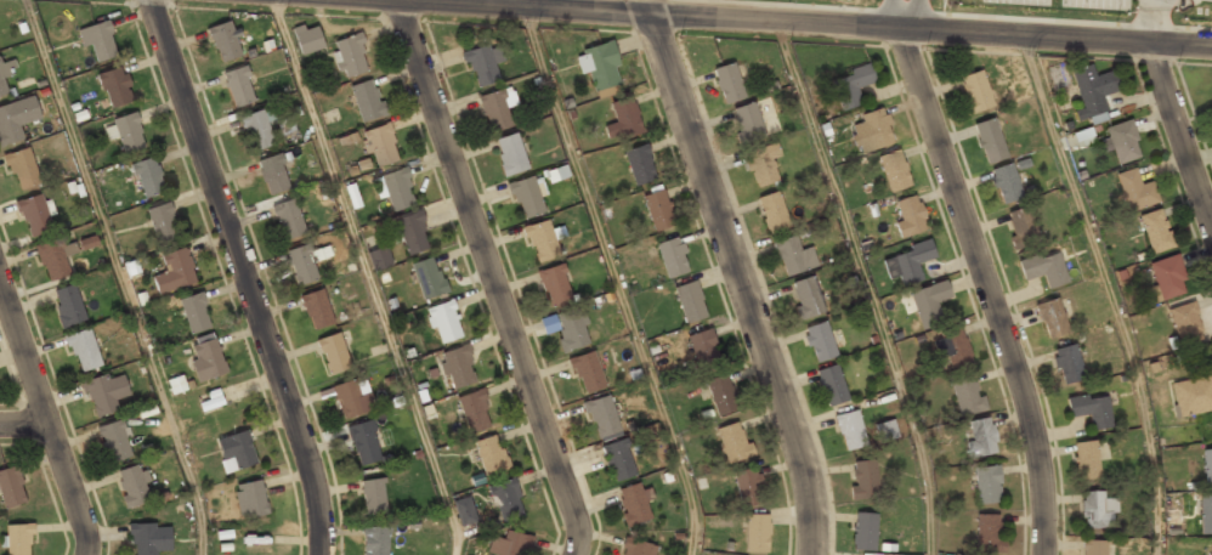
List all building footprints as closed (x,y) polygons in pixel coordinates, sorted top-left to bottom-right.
[(78,30),(84,50),(91,47),(96,63),(118,57),(107,21),(78,30)] [(243,55),(230,21),(206,29),(220,63),(243,55)] [(293,30),(300,56),(324,50),(317,23),(293,30)] [(370,70),(359,34),(330,44),(341,79),(370,70)] [(594,92),(623,84),(611,43),(574,53),(582,77),(589,74),(594,92)] [(497,85),(499,49),(472,47),(469,83),(497,85)] [(9,95),(2,75),(16,72),(13,61),(1,64),(0,57),(0,97),(9,95)] [(724,106),(746,98),(734,62),(712,69),(724,106)] [(863,103),(857,90),(876,81),(870,66),(829,81),(842,112),(863,103)] [(107,109),(131,103),(121,67),(97,74),(107,109)] [(232,107),(254,103),(247,67),(225,72),(232,107)] [(1076,121),(1108,114),(1103,96),(1120,91),(1116,73),(1095,78),(1092,67),(1072,72),(1082,111),(1074,113),(1076,121)] [(958,79),(969,114),(993,107),(982,72),(958,79)] [(384,117),(375,80),(351,85),(358,123),(384,117)] [(477,97),(489,134),(512,125),(505,106),(514,103),(509,87),(477,97)] [(24,140),(19,126),(40,119),(33,96),(0,107),(0,147),(24,140)] [(608,143),(644,134),(633,98),(610,104),(616,123),(604,126),(608,143)] [(732,111),(743,141),(764,134),(754,103),(732,111)] [(273,146),(264,111),(242,117),(251,152),(273,146)] [(894,145),(883,111),(849,121),(859,155),(894,145)] [(123,155),(146,149),(136,113),(113,119),(123,155)] [(974,125),(986,165),(1007,159),(995,119),(974,125)] [(1115,164),(1139,159),(1132,123),(1108,128),(1115,164)] [(361,132),(372,169),(400,162),(389,125),(361,132)] [(1072,133),(1077,148),(1090,143),(1085,128),(1072,133)] [(528,169),(517,134),(493,141),(504,177),(528,169)] [(755,189),(778,181),(771,160),(780,158),(776,145),(743,155),(755,189)] [(657,181),(649,146),(625,152),(634,187),(657,181)] [(6,155),(17,192),(40,183),(29,148),(6,155)] [(879,157),(889,192),(910,187),(901,151),(879,157)] [(257,162),(267,197),(290,191),(281,154),(257,162)] [(147,200),(166,191),(151,158),(131,168),(147,200)] [(990,171),(1002,205),(1024,198),(1012,164),(990,171)] [(392,213),(415,208),(407,169),(376,176),(381,198),(387,197),(392,213)] [(1116,175),(1127,211),(1159,202),(1152,181),(1140,185),(1135,169),(1116,175)] [(523,220),(545,210),(531,176),(508,186),(523,220)] [(642,197),(653,232),(674,226),(663,191),(642,197)] [(789,227),(777,192),(757,199),(769,234),(789,227)] [(55,228),(38,196),(17,205),(33,239),(55,228)] [(928,230),(917,196),(893,204),(904,237),(928,230)] [(307,232),(291,199),(271,209),(287,242),(307,232)] [(177,239),(170,204),(148,209),(155,244),(177,239)] [(1008,211),(1014,249),(1038,244),(1031,208),(1008,211)] [(1151,255),(1174,247),(1162,209),(1139,217),(1151,255)] [(397,220),(407,256),(429,250),(419,214),(397,220)] [(537,264),(560,255),(546,220),(523,228),(537,264)] [(810,248),(800,253),(793,236),(771,245),(787,279),(819,265),(810,248)] [(670,279),(691,268),(675,237),(653,248),(670,279)] [(77,253),(72,240),(38,251),(47,282),(70,274),(64,257),(77,253)] [(887,256),(893,276),(899,274),(902,287),(923,279),(918,264),(935,257),(930,242),(887,256)] [(392,265),(385,245),(367,252),(374,271),(392,265)] [(287,251),(295,285),(317,281),(308,247),(287,251)] [(197,283),(187,248),(162,255),(166,272),(153,276),(158,294),(197,283)] [(1019,265),(1025,282),(1043,276),(1048,289),(1069,283),(1058,251),(1019,265)] [(1149,265),(1160,301),(1188,293),(1177,256),(1149,265)] [(443,294),(436,259),(413,264),(420,299),(443,294)] [(549,307),(573,300),(561,264),(537,272),(549,307)] [(826,311),(811,277),(788,285),(803,321),(826,311)] [(685,324),(707,318),(696,281),(674,288),(685,324)] [(944,321),(938,301),(951,296),(946,281),(910,293),(922,328),(944,321)] [(86,319),(73,284),(51,293),(64,328),(86,319)] [(334,323),(321,289),(300,298),(313,332),(334,323)] [(179,300),(189,334),(211,327),(200,293),(179,300)] [(1036,307),(1048,340),(1070,332),(1057,299),(1036,307)] [(425,310),(440,345),(464,335),(451,300),(425,310)] [(1167,312),(1182,349),(1206,339),(1191,302),(1167,312)] [(591,345),(580,310),(555,318),(565,352),(591,345)] [(838,355),(825,322),(802,332),(816,364),(838,355)] [(66,336),(78,373),(102,366),(90,328),(66,336)] [(933,336),(945,372),(973,363),(962,328),(933,336)] [(708,329),(686,339),(698,367),(720,358),(708,329)] [(328,375),(350,368),(339,333),(316,340),(328,375)] [(189,362),(196,383),(226,374),(214,334),(192,341),(197,359),(189,362)] [(1061,384),(1084,379),(1076,344),(1053,350),(1061,384)] [(477,383),(469,346),(440,352),(447,390),(477,383)] [(580,396),(605,390),(596,352),(571,358),(580,396)] [(827,406),(849,400),(837,364),(816,370),(827,406)] [(119,409),(115,401),(130,393),(120,372),(84,387),(97,419),(119,409)] [(738,410),(726,373),(704,380),(718,418),(738,410)] [(167,379),(171,394),(187,390),(183,375),(167,379)] [(1171,385),(1177,419),(1211,412),(1211,377),(1171,385)] [(333,387),(344,420),(372,410),(361,378),(333,387)] [(953,384),(958,417),(984,412),(978,380),(953,384)] [(470,435),(493,427),(480,390),(457,398),(470,435)] [(1071,418),(1091,414),(1093,430),(1114,426),(1108,393),(1067,401),(1071,418)] [(200,401),(203,412),(222,406),(219,395),(200,401)] [(621,434),(608,396),(584,403),(596,441),(621,434)] [(867,446),(857,409),(834,415),(843,452),(867,446)] [(964,424),(973,459),(998,453),(990,418),(964,424)] [(874,423),(877,441),(897,438),(895,419),(874,423)] [(131,459),(124,421),(98,426),(107,464),(131,459)] [(752,457),(741,421),(717,430),(726,464),(752,457)] [(380,461),(372,424),(349,429),(358,466),(380,461)] [(215,442),(226,475),(257,464),(247,431),(215,442)] [(486,480),(510,471),(497,435),(474,443),(486,480)] [(635,475),(623,441),(602,447),(615,482),(635,475)] [(1076,443),(1077,481),(1099,480),(1098,442),(1076,443)] [(1203,482),(1211,482),(1211,451),(1203,451),(1203,482)] [(853,498),(877,498),(877,460),(853,460),(853,498)] [(117,471),(126,508),(152,500),(142,464),(117,471)] [(28,502),(16,465),(0,471),(0,499),(4,510),(28,502)] [(999,504),(999,468),(976,468),(976,504),(999,504)] [(760,469),(736,470),(737,504),(761,503),(760,469)] [(364,515),(386,514),(384,478),(361,481),(364,515)] [(515,480),(491,486),(500,521),(525,515),(515,480)] [(267,515),(262,481),(233,486),(239,520),(267,515)] [(641,482),(616,491),(628,526),(653,517),(641,482)] [(1081,492),(1081,529),(1114,529),(1114,500),(1105,500),(1105,492),(1081,492)] [(1200,495),(1200,536),(1211,536),(1211,495),(1200,495)] [(474,521),(468,500),(454,504),(460,525),(474,521)] [(877,551),(877,514),(854,514),(854,551),(877,551)] [(768,515),(746,515),(746,553),(768,553),(768,515)] [(976,553),(1003,553),(1003,515),(976,515),(976,553)] [(170,523),(131,526),(133,554),(158,554),(158,551),(171,551),(170,523)] [(32,525),(6,525),(6,554),(31,554),(32,525)] [(363,527),(363,554),(390,554),(390,527),(363,527)] [(492,538),(489,554),(528,554),(531,536),(503,532),(502,539),(492,538)] [(653,542),(621,542),(621,554),(653,554),(653,542)] [(1106,542),(1083,542),(1083,554),(1106,554),(1106,542)]
